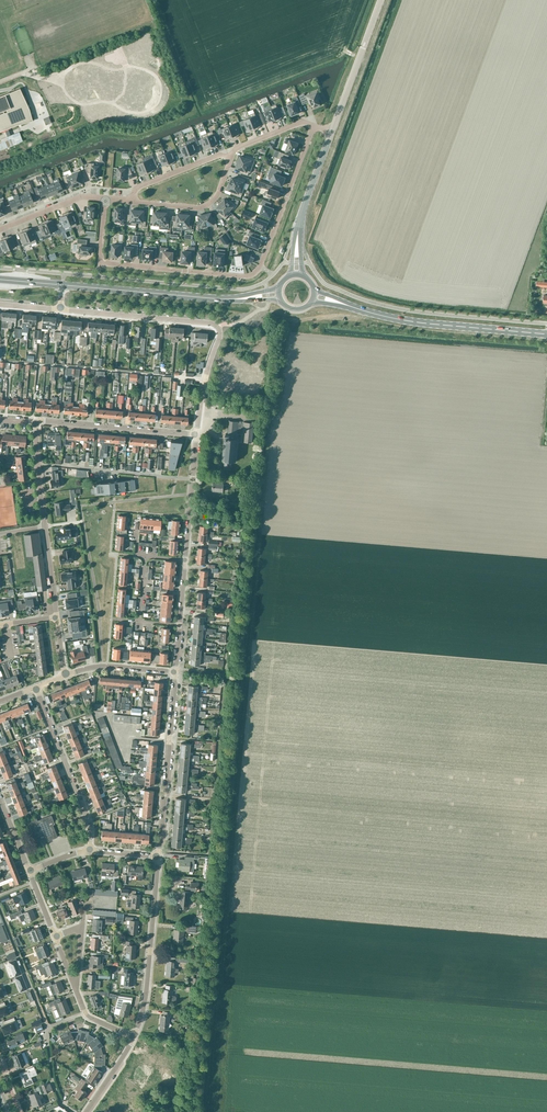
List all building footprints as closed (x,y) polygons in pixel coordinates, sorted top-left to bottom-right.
[(55,49),(32,55),(35,64),(58,58),(55,49)] [(4,95),(0,97),(0,132),(13,127),(17,125),(31,119),(19,89),(10,93),(9,92),(4,95)] [(318,100),(320,99),(321,99),(317,91),(304,96),(304,94),(300,96),(303,104),(308,102),(309,104),(311,103),(313,107),(314,107),(314,108),(320,106),(319,105),(320,104),(318,100)] [(299,112),(296,106),(300,104),(297,96),(292,98),(294,102),(287,105),(289,110),(288,110),(289,115),(291,114),(292,115),(299,112)] [(276,104),(270,106),(271,109),(276,122),(279,120),(279,118),(282,117),(278,107),(277,107),(276,104)] [(265,112),(261,114),(262,117),(265,123),(268,122),(269,122),(272,121),(273,123),(276,122),(271,109),(270,106),(264,109),(265,112)] [(253,109),(248,112),(249,115),(250,118),(255,130),(258,129),(257,127),(261,125),(265,123),(262,117),(261,114),(256,116),(254,113),(253,109)] [(250,118),(243,121),(245,125),(247,131),(251,129),(252,131),(255,130),(250,118)] [(229,126),(234,139),(237,137),(236,135),(240,134),(235,124),(229,126)] [(234,139),(229,126),(222,129),(226,139),(230,138),(230,140),(234,139)] [(201,139),(198,141),(200,145),(203,144),(205,149),(209,148),(210,150),(213,148),(207,133),(205,130),(200,132),(201,133),(201,135),(202,138),(201,139)] [(212,131),(207,133),(213,148),(216,147),(215,145),(219,144),(215,133),(213,134),(212,131)] [(196,137),(185,142),(186,145),(191,157),(194,156),(194,154),(197,152),(195,147),(199,145),(196,137)] [(284,142),(281,150),(285,151),(294,154),(294,153),(295,153),(297,149),(296,149),(298,143),(290,140),(286,139),(285,143),(284,142)] [(185,142),(180,144),(180,146),(181,147),(180,148),(182,153),(183,156),(184,158),(187,156),(188,158),(191,157),(186,145),(185,142)] [(165,153),(170,166),(173,164),(172,162),(176,161),(172,150),(165,153)] [(279,152),(278,155),(277,158),(280,159),(278,164),(289,168),(291,161),(288,159),(281,157),(283,153),(279,152)] [(170,166),(165,153),(158,156),(162,166),(166,165),(167,167),(170,166)] [(142,158),(144,162),(149,174),(152,173),(151,171),(155,169),(153,166),(156,164),(152,154),(142,158)] [(237,162),(252,167),(254,162),(255,159),(255,158),(253,157),(247,156),(246,159),(240,156),(240,157),(239,157),(237,162)] [(149,174),(144,162),(137,164),(141,175),(145,173),(145,175),(149,174)] [(252,167),(237,162),(235,166),(236,167),(236,168),(242,170),(241,173),(248,176),(249,172),(250,173),(252,167)] [(84,165),(86,170),(91,170),(90,177),(92,178),(91,179),(96,179),(96,178),(97,178),(97,174),(99,175),(99,170),(98,170),(98,166),(94,166),(94,163),(88,163),(84,165)] [(285,181),(284,181),(285,178),(277,175),(279,170),(271,167),(268,176),(272,178),(271,182),(282,186),(282,185),(284,185),(285,181)] [(124,181),(124,179),(127,178),(128,180),(134,178),(130,168),(126,169),(119,168),(118,172),(116,172),(116,176),(118,177),(118,180),(119,180),(119,182),(123,182),(123,181),(124,181)] [(72,175),(76,187),(81,185),(80,184),(81,183),(79,177),(82,176),(80,169),(76,171),(77,173),(72,175)] [(66,175),(62,176),(65,183),(68,182),(70,188),(71,187),(72,188),(76,187),(72,175),(69,176),(68,174),(66,175)] [(229,183),(243,188),(245,183),(246,180),(239,177),(238,180),(232,178),(232,179),(231,179),(229,183)] [(52,180),(53,183),(57,193),(63,191),(58,178),(52,180)] [(259,181),(256,187),(260,188),(263,188),(269,190),(268,192),(267,195),(276,199),(278,196),(280,192),(276,191),(271,189),(272,185),(259,181)] [(48,185),(52,195),(57,193),(53,183),(48,185)] [(243,188),(229,183),(227,188),(228,188),(228,189),(234,191),(233,195),(241,198),(244,189),(243,188)] [(48,185),(43,187),(47,197),(52,195),(48,185)] [(37,187),(33,188),(37,196),(40,195),(42,199),(47,197),(43,187),(38,189),(37,187)] [(35,197),(31,188),(23,192),(24,195),(28,205),(33,202),(32,198),(35,197)] [(14,199),(17,209),(23,207),(19,197),(18,194),(12,196),(14,199)] [(28,205),(24,195),(19,197),(23,207),(28,205)] [(223,199),(220,203),(229,211),(231,208),(233,210),(237,206),(239,199),(235,198),(234,199),(233,198),(232,201),(229,203),(225,199),(224,200),(223,199)] [(17,209),(14,199),(8,201),(12,211),(17,209)] [(265,216),(269,218),(269,217),(270,217),(272,213),(273,213),(274,211),(274,210),(273,210),(273,209),(269,207),(271,203),(263,200),(261,205),(263,205),(260,214),(265,216)] [(229,211),(220,203),(216,206),(217,207),(217,208),(221,212),(219,215),(224,219),(231,212),(229,211)] [(93,220),(93,216),(96,216),(96,212),(93,212),(94,208),(93,208),(93,207),(88,206),(88,208),(87,207),(87,215),(83,214),(83,221),(88,222),(89,219),(93,220)] [(122,209),(121,209),(121,207),(117,207),(117,208),(116,208),(115,212),(113,212),(112,216),(115,216),(115,223),(121,223),(121,224),(124,225),(125,216),(121,216),(122,209)] [(137,222),(138,209),(133,209),(133,210),(132,210),(131,216),(128,216),(127,225),(136,225),(137,222)] [(143,210),(138,209),(137,222),(140,222),(140,224),(142,225),(142,226),(146,226),(146,218),(143,217),(144,211),(142,211),(143,210)] [(65,213),(71,228),(77,226),(75,223),(77,222),(73,212),(69,214),(68,211),(65,213)] [(150,225),(159,226),(161,211),(156,211),(156,212),(155,212),(154,218),(151,218),(150,225)] [(161,211),(159,226),(159,228),(169,228),(170,220),(166,219),(167,213),(165,213),(166,212),(161,211)] [(205,213),(207,225),(213,224),(214,228),(217,227),(216,224),(216,222),(216,221),(215,219),(212,220),(211,213),(210,214),(209,212),(205,213)] [(61,223),(58,224),(61,232),(61,233),(62,234),(65,233),(66,232),(72,229),(71,228),(65,213),(62,214),(63,216),(59,217),(61,223)] [(173,216),(173,220),(174,220),(173,227),(176,228),(182,228),(184,213),(179,213),(179,214),(177,214),(177,216),(173,216)] [(188,214),(184,213),(182,228),(182,229),(191,230),(192,222),(189,221),(189,215),(188,215),(188,214)] [(207,225),(205,213),(200,214),(200,216),(199,216),(200,222),(197,223),(199,230),(208,228),(207,225)] [(264,232),(266,228),(267,226),(268,223),(256,218),(252,227),(260,230),(259,231),(263,233),(263,231),(264,232)] [(48,220),(45,221),(50,233),(51,236),(58,233),(58,234),(61,233),(61,232),(58,224),(55,226),(52,220),(49,222),(48,220)] [(42,224),(39,226),(41,230),(43,236),(50,233),(45,221),(42,222),(42,224)] [(28,228),(25,229),(31,244),(36,242),(35,239),(36,238),(34,232),(32,228),(29,230),(28,228)] [(22,232),(19,234),(24,247),(31,244),(25,229),(21,230),(22,232)] [(261,243),(262,241),(261,241),(261,240),(258,239),(260,235),(249,231),(248,235),(250,236),(247,244),(258,248),(260,243),(261,244),(261,243)] [(224,243),(228,244),(228,240),(224,234),(219,237),(224,243)] [(4,237),(9,249),(16,247),(12,236),(8,238),(7,236),(4,237)] [(9,249),(4,237),(1,238),(2,240),(0,241),(0,253),(9,249)] [(119,250),(122,250),(123,242),(119,241),(119,243),(117,242),(116,245),(112,245),(112,248),(110,248),(110,252),(112,253),(111,256),(113,256),(112,258),(117,258),(117,257),(118,257),(119,250)] [(91,247),(84,247),(84,244),(77,243),(76,246),(76,253),(82,253),(82,256),(86,256),(86,254),(90,254),(90,253),(91,253),(92,249),(91,249),(91,247)] [(125,246),(124,257),(133,258),(134,251),(137,251),(138,245),(132,245),(131,247),(125,246)] [(156,257),(157,247),(150,246),(150,250),(143,249),(142,259),(152,260),(152,257),(156,257)] [(173,261),(174,257),(172,256),(173,252),(168,252),(168,248),(160,247),(159,256),(163,256),(163,261),(163,262),(167,263),(167,261),(171,262),(171,261),(173,261)] [(195,247),(191,247),(188,247),(188,252),(183,252),(182,263),(190,263),(191,255),(194,255),(195,247)] [(198,265),(205,266),(205,265),(206,265),(206,256),(211,256),(212,248),(205,247),(204,252),(198,251),(198,256),(197,256),(196,259),(198,259),(197,264),(198,264),(198,265)] [(220,266),(224,266),(225,253),(215,252),(214,265),(220,266)] [(251,255),(249,255),(246,254),(246,256),(242,256),(242,255),(234,256),(234,257),(232,264),(235,265),(236,266),(243,265),(243,263),(244,263),(245,262),(246,261),(247,260),(253,263),(255,258),(251,256),(251,255)] [(9,313),(8,328),(11,328),(12,321),(16,322),(16,314),(9,313)] [(28,333),(28,328),(30,315),(23,314),(22,329),(21,332),(28,333)] [(94,323),(93,338),(93,343),(95,343),(96,336),(96,337),(97,332),(100,332),(101,323),(94,323)] [(126,335),(127,326),(120,325),(118,344),(123,344),(124,335),(126,335)] [(134,342),(137,342),(138,336),(142,336),(143,327),(135,327),(134,342)] [(172,341),(175,342),(176,328),(169,327),(169,329),(165,328),(165,335),(168,336),(173,337),(172,341)] [(151,330),(150,330),(149,330),(149,332),(150,333),(151,333),(150,337),(150,341),(156,341),(155,350),(160,350),(161,338),(158,338),(159,329),(151,328),(151,330)] [(176,328),(175,342),(178,342),(178,337),(183,338),(183,333),(187,333),(187,329),(176,328)] [(207,342),(207,334),(191,332),(190,343),(196,344),(196,341),(203,342),(203,343),(205,343),(206,342),(207,342)] [(239,423),(239,421),(230,421),(229,435),(225,434),(223,460),(225,460),(225,469),(230,469),(230,461),(236,461),(238,434),(243,434),(242,442),(251,443),(253,423),(244,422),(243,424),(239,423)] [(69,446),(72,447),(74,432),(67,431),(67,437),(65,437),(64,444),(69,445),(69,446)] [(80,432),(74,432),(72,447),(76,447),(76,442),(76,439),(80,439),(80,432)] [(61,445),(60,445),(60,435),(58,435),(58,433),(53,433),(53,435),(47,435),(47,446),(55,446),(55,450),(61,450),(61,445)] [(87,433),(86,448),(89,448),(90,440),(93,441),(94,434),(87,433)] [(112,435),(105,435),(104,442),(104,450),(103,453),(106,453),(107,450),(107,445),(111,446),(111,442),(112,435)] [(118,436),(118,443),(117,446),(117,451),(120,451),(120,443),(124,444),(125,437),(118,436)] [(150,439),(148,454),(151,454),(152,446),(156,447),(156,439),(150,439)] [(169,454),(168,461),(176,462),(178,454),(169,454)] [(16,457),(17,469),(27,468),(25,456),(16,457)] [(168,461),(168,469),(174,470),(176,462),(168,461)] [(27,468),(17,469),(19,481),(28,480),(27,468)] [(60,487),(59,479),(58,479),(58,476),(63,475),(62,470),(57,471),(57,470),(52,471),(53,480),(50,481),(51,488),(60,487)] [(93,484),(94,494),(135,490),(134,480),(93,484)] [(227,487),(227,484),(221,483),(221,481),(218,481),(218,483),(214,483),(213,491),(223,491),(223,487),(227,487)] [(63,502),(54,503),(56,515),(64,514),(64,511),(71,510),(70,509),(70,504),(63,505),(63,502)] [(120,532),(126,533),(127,530),(125,529),(126,516),(118,515),(117,529),(120,529),(120,532)] [(168,537),(175,537),(175,534),(178,534),(180,521),(172,520),(171,530),(168,529),(168,537)] [(199,534),(206,535),(207,527),(200,526),(199,534)] [(60,530),(56,531),(57,539),(61,539),(62,540),(66,539),(66,538),(71,538),(71,537),(78,536),(77,528),(70,529),(65,529),(65,528),(60,528),(60,530)] [(126,537),(126,533),(120,532),(120,536),(116,535),(115,549),(123,550),(124,536),(126,537)] [(27,555),(41,553),(41,549),(40,549),(38,533),(24,535),(27,555)] [(206,539),(206,535),(199,534),(198,542),(206,542),(206,539)] [(174,541),(175,537),(168,537),(168,540),(170,540),(169,554),(176,555),(178,541),(174,541)] [(198,548),(197,556),(204,557),(205,553),(207,553),(207,549),(205,549),(198,548)] [(62,551),(63,555),(59,555),(60,563),(73,562),(73,560),(74,560),(73,555),(72,556),(72,554),(70,554),(69,550),(62,551)] [(41,553),(27,555),(28,561),(33,560),(35,569),(43,568),(41,553)] [(204,557),(197,556),(196,563),(204,564),(206,564),(206,561),(204,561),(204,557)] [(120,571),(127,572),(129,558),(121,558),(120,571)] [(38,591),(46,590),(43,568),(35,569),(36,578),(31,578),(32,586),(37,585),(38,591)] [(126,585),(127,572),(120,571),(119,584),(126,585)] [(200,571),(199,578),(207,579),(207,574),(210,575),(211,571),(207,571),(200,571)] [(68,589),(75,588),(74,580),(76,580),(75,572),(62,573),(63,582),(67,581),(68,589)] [(207,579),(199,578),(199,586),(206,586),(207,579)] [(173,588),(174,582),(163,581),(162,587),(160,587),(160,590),(167,591),(167,588),(173,588)] [(117,602),(125,603),(126,590),(118,589),(117,602)] [(167,591),(160,590),(159,590),(159,600),(161,601),(172,602),(173,595),(166,594),(167,591)] [(68,599),(65,600),(66,608),(78,607),(80,606),(79,598),(77,598),(76,593),(67,594),(68,599)] [(197,600),(205,601),(206,593),(198,593),(197,600)] [(21,601),(17,601),(17,607),(18,607),(18,610),(26,609),(27,612),(34,611),(33,604),(38,603),(37,596),(24,597),(25,603),(21,604),(21,601)] [(2,616),(9,615),(8,608),(12,607),(11,599),(0,601),(0,605),(2,616)] [(205,601),(197,600),(197,608),(208,609),(208,606),(204,605),(205,601)] [(123,616),(125,603),(117,602),(116,616),(123,616)] [(67,619),(68,626),(80,624),(79,617),(78,610),(69,611),(70,618),(68,618),(67,618),(67,619)] [(37,623),(27,625),(27,626),(28,629),(32,628),(33,632),(33,633),(41,632),(41,631),(40,625),(37,625),(37,623)] [(80,624),(68,626),(69,632),(70,632),(72,632),(73,639),(82,637),(86,636),(85,623),(80,624)] [(122,638),(123,624),(115,624),(114,637),(122,638)] [(159,636),(158,645),(165,645),(165,642),(169,642),(170,629),(162,628),(161,636),(159,636)] [(33,632),(28,633),(29,636),(33,635),(34,639),(34,640),(42,639),(42,638),(41,632),(33,633),(33,632)] [(192,637),(192,644),(203,645),(205,645),(214,646),(215,643),(211,643),(203,642),(201,642),(202,638),(192,637)] [(34,639),(29,640),(30,642),(34,642),(35,646),(35,647),(43,646),(43,645),(42,639),(34,640),(34,639)] [(70,652),(73,663),(85,660),(84,656),(88,654),(86,645),(82,646),(83,651),(76,653),(75,650),(70,652)] [(120,651),(121,649),(113,648),(112,659),(120,659),(128,660),(128,652),(120,651)] [(191,651),(190,658),(210,660),(216,660),(216,656),(212,656),(212,655),(205,655),(205,652),(191,651)] [(35,653),(31,654),(31,656),(36,655),(36,660),(37,661),(45,660),(45,659),(44,653),(36,654),(35,653)] [(159,663),(167,664),(168,653),(160,653),(160,655),(151,654),(151,662),(159,663)] [(37,667),(33,667),(33,670),(38,669),(38,675),(47,673),(46,666),(37,668),(37,667)] [(11,677),(14,685),(19,683),(16,676),(17,676),(15,671),(13,672),(14,676),(11,677)] [(4,680),(7,688),(14,685),(11,677),(9,673),(7,674),(8,678),(4,680)] [(106,687),(106,692),(109,692),(109,688),(113,688),(113,685),(114,678),(107,678),(106,687)] [(82,682),(86,691),(88,690),(87,688),(91,687),(88,680),(82,682)] [(82,682),(76,685),(78,692),(81,691),(82,690),(83,691),(81,692),(83,696),(87,695),(86,691),(82,682)] [(78,692),(76,685),(69,687),(73,696),(75,695),(74,693),(78,692)] [(187,692),(197,693),(197,689),(199,689),(199,686),(188,685),(187,692)] [(63,690),(66,696),(70,695),(71,697),(73,696),(69,687),(63,690)] [(57,692),(61,700),(63,699),(62,698),(66,696),(63,690),(57,692)] [(62,704),(61,700),(57,692),(51,694),(53,701),(58,699),(58,701),(57,702),(58,706),(60,709),(63,708),(62,704)] [(187,692),(187,699),(198,700),(198,697),(196,697),(197,693),(187,692)] [(201,700),(198,700),(187,699),(186,706),(195,707),(200,707),(200,704),(202,704),(202,703),(206,703),(206,701),(201,700)] [(21,706),(24,713),(27,711),(28,713),(31,712),(27,703),(21,706)] [(21,706),(15,708),(18,717),(21,716),(20,714),(24,713),(21,706)] [(195,707),(186,706),(185,713),(197,714),(197,713),(197,711),(195,711),(195,707)] [(18,717),(15,708),(9,711),(11,718),(15,716),(16,718),(18,717)] [(2,713),(6,722),(8,721),(8,719),(11,718),(9,711),(2,713)] [(2,721),(6,730),(8,729),(7,725),(6,722),(2,713),(0,714),(0,722),(2,721)] [(113,721),(140,724),(140,717),(114,715),(113,721)] [(123,766),(103,717),(97,719),(116,768),(123,766)] [(194,721),(185,720),(184,727),(196,728),(196,725),(194,725),(194,721)] [(63,726),(66,733),(81,726),(80,724),(73,727),(72,723),(63,726)] [(66,733),(68,739),(77,735),(75,732),(82,729),(81,726),(66,733)] [(29,744),(30,747),(46,741),(43,734),(40,736),(35,738),(36,742),(29,744)] [(77,735),(68,739),(71,745),(86,739),(85,737),(78,739),(77,735)] [(71,745),(73,752),(82,748),(80,744),(87,742),(86,739),(71,745)] [(48,747),(46,741),(30,747),(31,749),(38,746),(40,750),(48,747)] [(51,753),(48,747),(40,750),(41,754),(34,757),(35,759),(51,753)] [(82,748),(73,752),(76,758),(84,755),(91,752),(90,749),(86,751),(83,752),(82,748)] [(13,754),(12,751),(4,754),(3,750),(0,751),(0,759),(13,754)] [(147,753),(147,757),(156,758),(157,751),(140,750),(140,753),(147,753)] [(193,758),(199,759),(199,756),(191,755),(189,755),(189,751),(180,750),(179,757),(190,758),(193,758)] [(8,763),(11,762),(9,758),(18,754),(19,758),(23,757),(20,751),(17,752),(13,754),(0,759),(0,766),(8,763)] [(51,753),(35,759),(36,762),(43,759),(45,763),(53,760),(51,753)] [(78,763),(80,770),(96,763),(95,761),(88,764),(86,760),(78,763)] [(2,773),(18,766),(17,764),(9,767),(8,763),(0,766),(0,768),(2,773)] [(96,763),(80,770),(83,776),(91,772),(90,769),(97,766),(96,763)] [(155,765),(139,763),(139,766),(146,767),(146,771),(155,772),(155,765)] [(178,764),(178,771),(189,772),(192,772),(192,769),(187,769),(188,765),(178,764)] [(41,775),(42,777),(57,771),(55,765),(47,768),(48,772),(41,775)] [(18,766),(2,773),(4,779),(13,776),(11,772),(19,769),(18,766)] [(57,771),(42,777),(43,780),(50,777),(52,781),(60,777),(57,771)] [(83,776),(85,782),(96,778),(95,775),(93,776),(91,772),(83,776)] [(88,788),(96,785),(95,781),(102,778),(101,776),(96,778),(85,782),(88,788)] [(132,776),(132,780),(136,781),(139,784),(145,785),(145,784),(154,785),(154,778),(143,777),(138,777),(135,777),(132,776)] [(52,781),(54,787),(62,784),(60,777),(52,781)] [(7,784),(9,790),(25,784),(24,782),(16,785),(15,781),(7,784)] [(26,787),(25,784),(9,790),(12,796),(20,793),(18,789),(26,787)] [(51,788),(47,790),(48,792),(55,789),(57,793),(65,790),(62,784),(54,787),(51,788)] [(101,790),(106,788),(105,786),(98,789),(96,785),(88,788),(90,795),(101,790)] [(65,790),(57,793),(58,797),(51,800),(52,802),(59,800),(67,796),(65,790)] [(101,790),(90,795),(93,801),(101,797),(105,796),(103,792),(102,793),(101,790)] [(21,797),(20,793),(12,796),(14,803),(29,797),(29,794),(21,797)] [(143,803),(152,804),(153,797),(136,796),(136,799),(143,799),(143,803)] [(14,803),(16,809),(25,806),(23,802),(24,802),(30,799),(29,797),(14,803)] [(103,801),(101,797),(93,801),(95,807),(111,801),(110,798),(103,801)] [(111,801),(95,807),(98,813),(106,810),(105,806),(112,803),(111,801)] [(175,805),(174,812),(185,813),(186,810),(184,810),(184,806),(175,805)] [(25,806),(16,809),(19,815),(27,812),(35,809),(34,807),(26,810),(25,806)] [(151,811),(135,809),(135,812),(142,813),(142,817),(151,818),(151,811)] [(43,818),(37,820),(43,835),(45,841),(57,837),(56,835),(52,825),(54,824),(51,815),(43,818)] [(36,817),(27,821),(31,830),(27,831),(32,843),(39,840),(41,839),(40,836),(43,835),(37,820),(36,817)] [(122,830),(123,824),(120,824),(119,832),(115,832),(114,841),(121,841),(122,832),(122,830)] [(142,834),(141,843),(148,844),(148,839),(149,827),(147,827),(146,831),(146,834),(142,834)] [(8,847),(5,840),(0,843),(0,845),(1,846),(0,847),(0,851),(2,850),(8,847)] [(11,854),(8,847),(2,850),(5,856),(11,854)] [(5,865),(8,864),(13,861),(11,854),(5,856),(6,860),(3,861),(3,862),(0,863),(0,866),(4,865),(5,865)] [(179,859),(178,870),(188,871),(193,871),(193,861),(194,857),(193,857),(184,857),(184,860),(179,859)] [(10,870),(16,868),(13,861),(8,864),(10,870)] [(102,875),(118,877),(118,870),(114,870),(114,864),(103,863),(102,875)] [(135,880),(142,880),(143,867),(129,866),(128,875),(136,875),(135,880)] [(5,877),(6,879),(19,874),(16,868),(10,870),(11,873),(8,875),(9,876),(5,877)] [(87,877),(88,882),(92,881),(89,872),(86,873),(85,868),(79,870),(71,873),(74,880),(87,877)] [(6,879),(0,882),(0,886),(7,883),(12,881),(13,885),(15,884),(21,881),(19,874),(6,879)] [(51,889),(64,884),(61,876),(53,879),(53,878),(47,880),(49,885),(46,887),(50,895),(53,894),(51,889)] [(198,887),(199,883),(190,882),(190,886),(186,886),(185,891),(177,890),(175,908),(183,908),(183,905),(188,906),(189,890),(196,891),(196,887),(198,887)] [(120,894),(128,895),(128,894),(132,894),(132,901),(128,901),(127,906),(133,907),(133,908),(137,909),(138,907),(140,908),(141,895),(136,894),(136,891),(128,890),(128,889),(121,888),(120,894)] [(27,901),(26,896),(27,896),(25,892),(13,897),(15,903),(19,902),(20,904),(23,903),(25,904),(27,903),(27,901)] [(68,902),(73,914),(80,911),(75,899),(68,902)] [(56,912),(59,920),(68,916),(65,909),(64,909),(64,907),(62,908),(62,907),(58,909),(58,911),(56,912)] [(16,918),(15,916),(19,915),(22,914),(21,910),(9,915),(10,917),(11,920),(16,918)] [(22,914),(19,915),(21,922),(26,920),(27,922),(35,919),(33,914),(34,914),(32,910),(22,914)] [(93,919),(92,931),(101,932),(102,921),(106,921),(105,924),(113,924),(113,922),(115,922),(115,918),(99,916),(99,919),(93,919)] [(126,917),(126,920),(130,920),(129,924),(129,928),(129,933),(137,934),(138,921),(133,921),(133,917),(126,917)] [(199,926),(196,926),(188,925),(187,926),(180,926),(180,930),(174,929),(173,942),(182,943),(183,931),(187,931),(187,932),(196,933),(196,932),(202,933),(202,928),(199,927),(199,926)] [(30,931),(34,941),(43,938),(39,927),(30,930),(29,927),(22,930),(23,934),(30,931)] [(91,949),(98,950),(99,938),(92,938),(91,949)] [(135,958),(136,945),(132,945),(133,941),(126,941),(125,944),(127,945),(126,957),(126,958),(126,960),(131,961),(133,960),(133,959),(134,958),(135,958)] [(45,944),(39,947),(35,949),(39,959),(50,955),(45,944)] [(108,958),(109,954),(100,953),(97,953),(96,953),(96,956),(90,955),(89,967),(98,968),(99,969),(102,969),(103,968),(103,965),(102,964),(103,958),(108,958)] [(15,959),(8,962),(14,977),(21,974),(15,959)] [(174,968),(175,961),(167,961),(165,976),(174,976),(174,972),(178,973),(178,969),(174,968)] [(42,964),(35,967),(36,970),(41,968),(45,977),(51,974),(52,977),(56,975),(55,973),(56,973),(54,968),(55,967),(53,963),(43,967),(42,964)] [(130,972),(130,969),(124,968),(123,972),(125,972),(124,987),(130,988),(132,986),(133,973),(130,972)] [(21,974),(14,977),(20,992),(27,989),(21,974)] [(95,980),(96,975),(88,974),(87,987),(94,988),(99,989),(100,981),(95,980)] [(55,994),(63,991),(61,985),(62,985),(60,981),(52,985),(50,981),(41,985),(42,988),(49,986),(52,995),(55,994)] [(173,990),(173,986),(165,985),(165,989),(163,989),(162,995),(163,995),(163,1002),(170,1003),(174,1003),(175,1002),(176,997),(175,995),(172,995),(172,990),(173,990)] [(102,1008),(100,1004),(101,1004),(96,994),(90,997),(92,1003),(91,1004),(93,1007),(94,1006),(94,1007),(97,1006),(98,1009),(102,1008)] [(131,1005),(125,1003),(127,996),(120,995),(118,1001),(118,1000),(114,1012),(119,1014),(126,1016),(128,1010),(129,1010),(131,1005)] [(61,1001),(59,999),(48,1003),(50,1007),(55,1005),(59,1016),(70,1012),(65,1000),(61,1001)] [(9,1013),(13,1011),(10,1003),(6,1005),(5,1005),(4,1002),(0,1003),(0,1016),(9,1013)] [(170,1017),(171,1012),(164,1011),(164,1016),(161,1015),(160,1030),(168,1031),(169,1017),(170,1017)] [(5,1025),(1,1026),(3,1029),(2,1030),(3,1030),(4,1032),(4,1033),(5,1034),(16,1029),(19,1028),(22,1027),(19,1019),(16,1020),(15,1021),(14,1017),(3,1021),(5,1025)] [(77,1031),(71,1032),(74,1040),(76,1039),(86,1042),(88,1034),(89,1031),(78,1029),(77,1031)] [(74,1040),(71,1032),(69,1030),(60,1035),(61,1037),(56,1041),(63,1046),(64,1045),(74,1040)] [(7,1041),(10,1048),(18,1044),(17,1043),(25,1040),(23,1033),(14,1036),(15,1038),(7,1041)] [(95,1038),(88,1034),(86,1042),(88,1042),(94,1051),(101,1047),(103,1045),(96,1036),(95,1038)] [(95,1053),(94,1065),(102,1065),(105,1065),(105,1054),(103,1054),(101,1047),(94,1051),(95,1053)] [(17,1057),(14,1058),(17,1067),(25,1064),(28,1062),(24,1052),(21,1053),(21,1052),(16,1054),(17,1057)] [(86,1078),(84,1080),(87,1082),(89,1081),(94,1084),(103,1072),(100,1071),(102,1065),(94,1065),(94,1066),(86,1078)] [(24,1076),(21,1077),(25,1085),(32,1082),(31,1078),(30,1077),(36,1074),(33,1067),(27,1070),(27,1071),(23,1073),(24,1076)] [(137,1073),(136,1076),(139,1077),(138,1083),(149,1084),(150,1077),(149,1077),(143,1077),(144,1073),(137,1073)] [(167,1082),(166,1087),(178,1088),(179,1083),(180,1083),(181,1079),(168,1077),(168,1082),(167,1082)] [(81,1100),(86,1092),(84,1090),(88,1083),(87,1082),(84,1080),(82,1078),(77,1086),(79,1088),(74,1095),(78,1098),(77,1099),(80,1100),(80,1099),(81,1100)] [(118,1081),(115,1086),(126,1093),(127,1091),(125,1090),(127,1087),(118,1081)] [(41,1085),(44,1093),(52,1090),(51,1085),(48,1086),(47,1083),(41,1085)] [(115,1086),(112,1091),(120,1096),(122,1094),(124,1096),(126,1093),(115,1086)] [(166,1087),(166,1092),(167,1092),(166,1096),(179,1098),(180,1093),(178,1093),(178,1088),(166,1087)] [(112,1091),(109,1095),(119,1103),(121,1101),(119,1099),(120,1096),(112,1091)] [(41,1104),(45,1102),(41,1093),(38,1095),(37,1092),(29,1095),(31,1098),(32,1100),(31,1101),(33,1106),(36,1105),(37,1107),(42,1105),(41,1104)] [(134,1100),(134,1104),(141,1104),(141,1101),(147,1101),(148,1095),(137,1094),(137,1100),(134,1100)] [(109,1095),(105,1100),(114,1106),(116,1103),(118,1105),(119,1103),(109,1095)] [(163,1111),(170,1111),(175,1111),(175,1106),(176,1106),(178,1106),(178,1103),(171,1102),(171,1106),(163,1105),(163,1111)]
